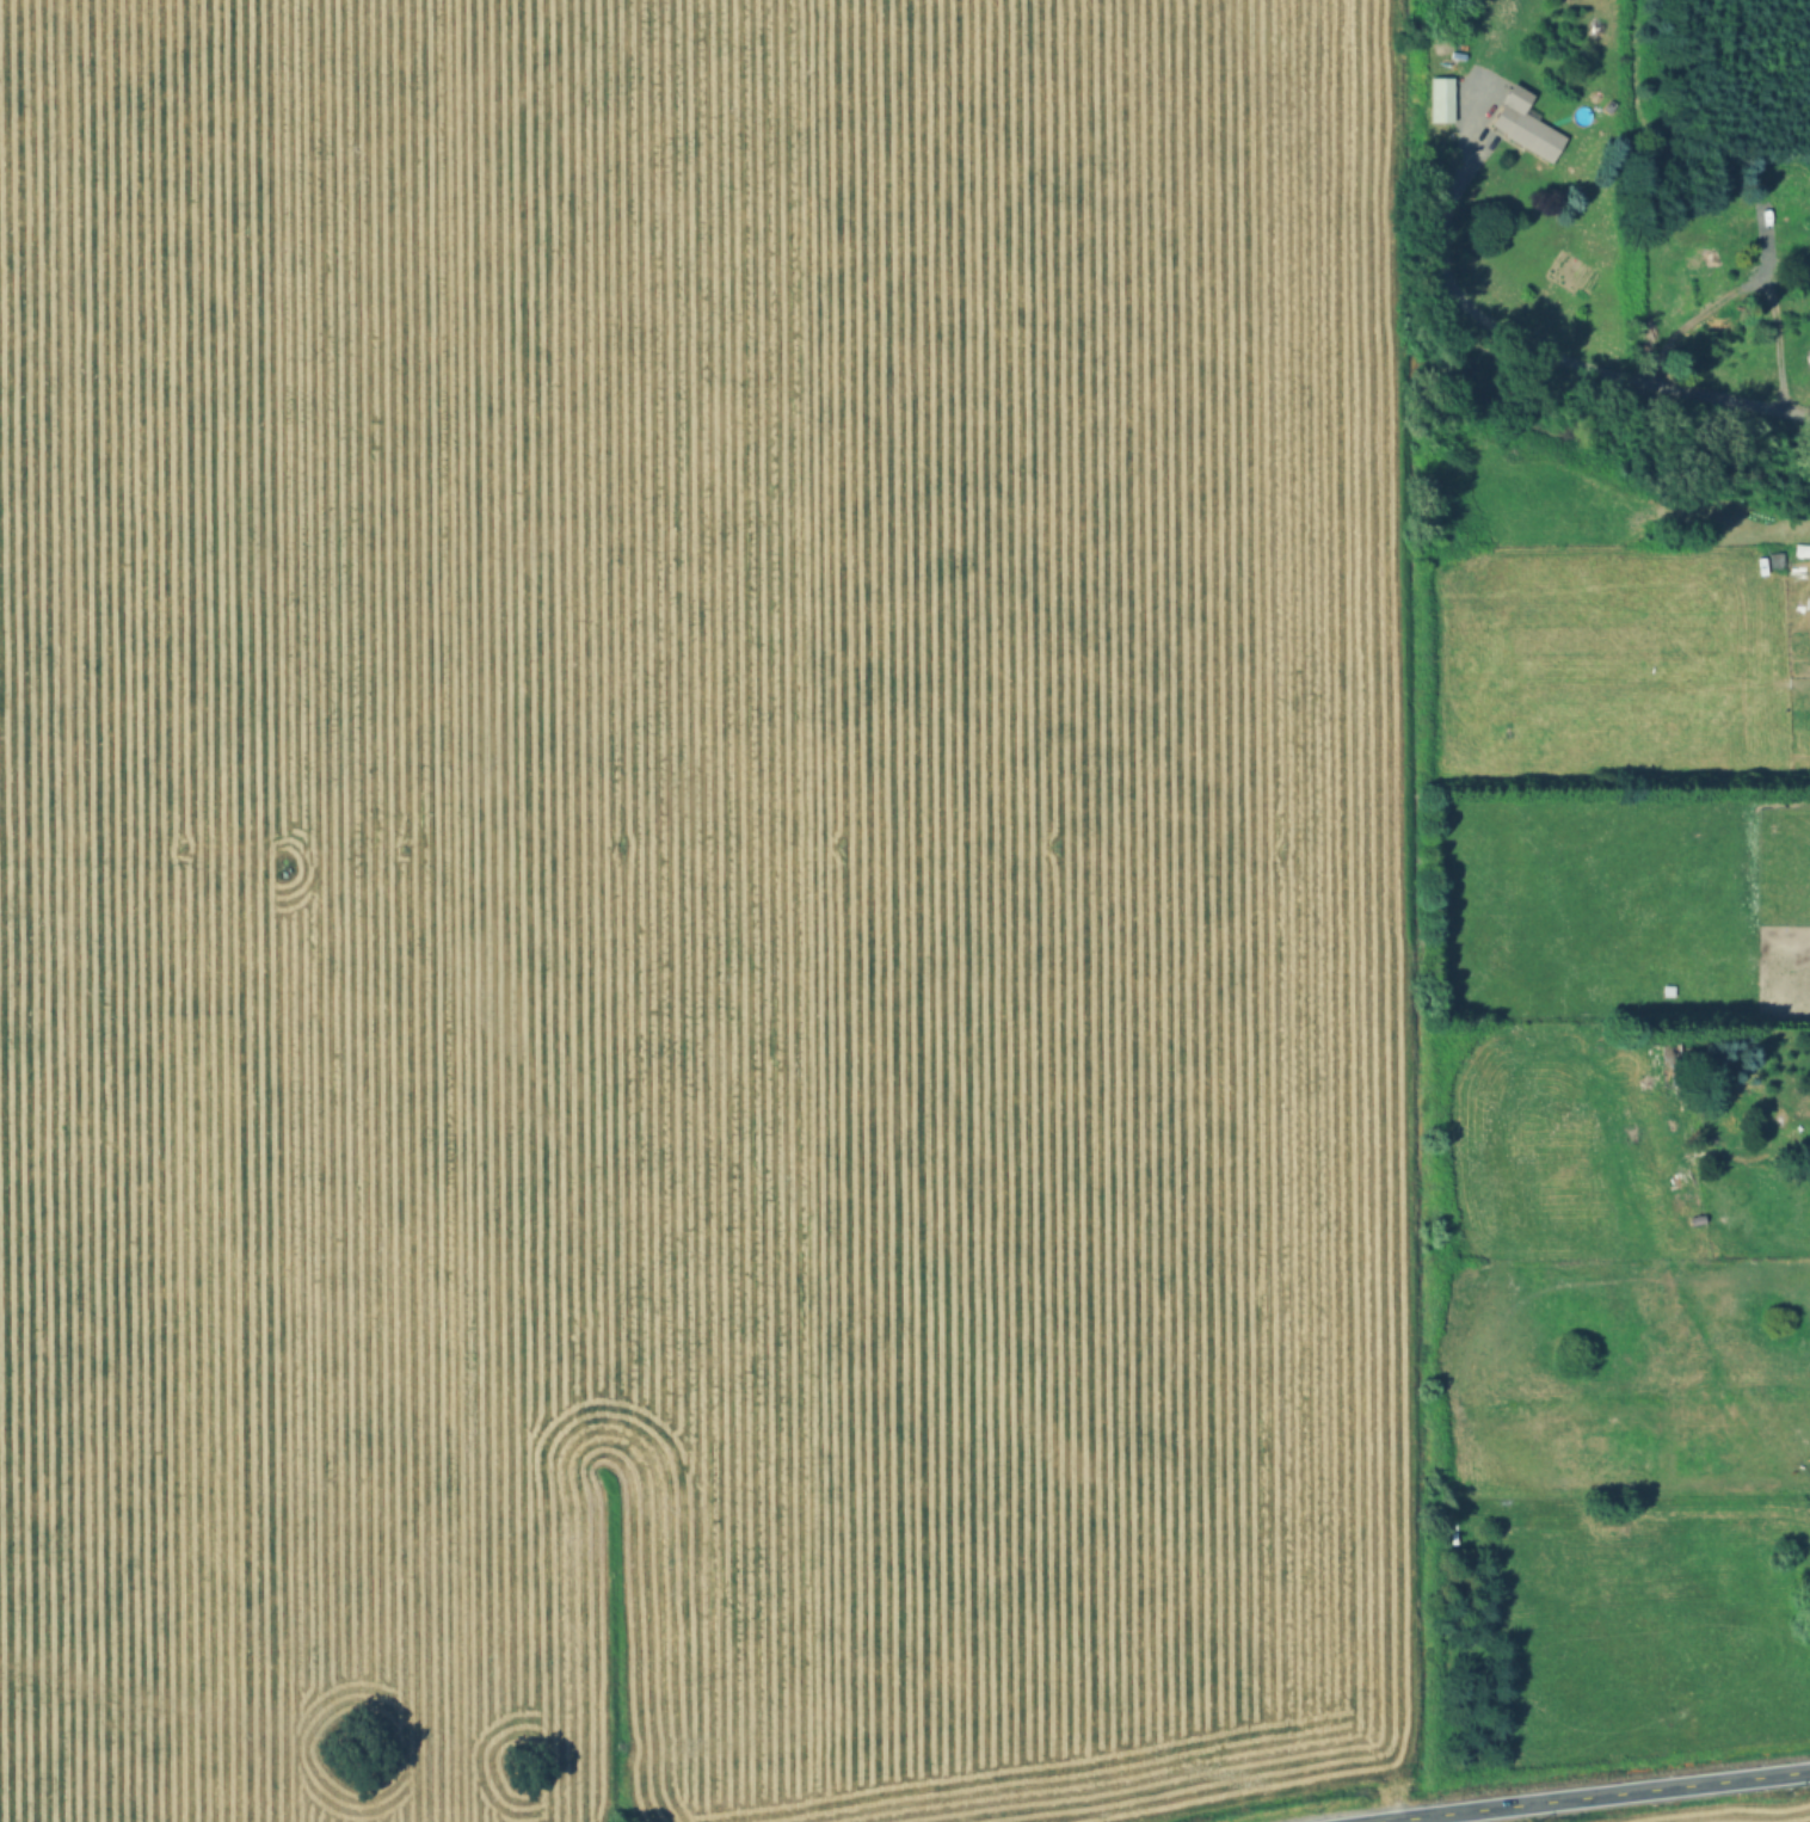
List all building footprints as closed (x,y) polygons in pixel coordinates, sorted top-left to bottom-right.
[(1427,122),(1450,122),(1450,76),(1427,76),(1427,122)] [(1563,136),(1519,114),(1529,95),(1507,84),(1484,128),(1549,163),(1563,136)]
